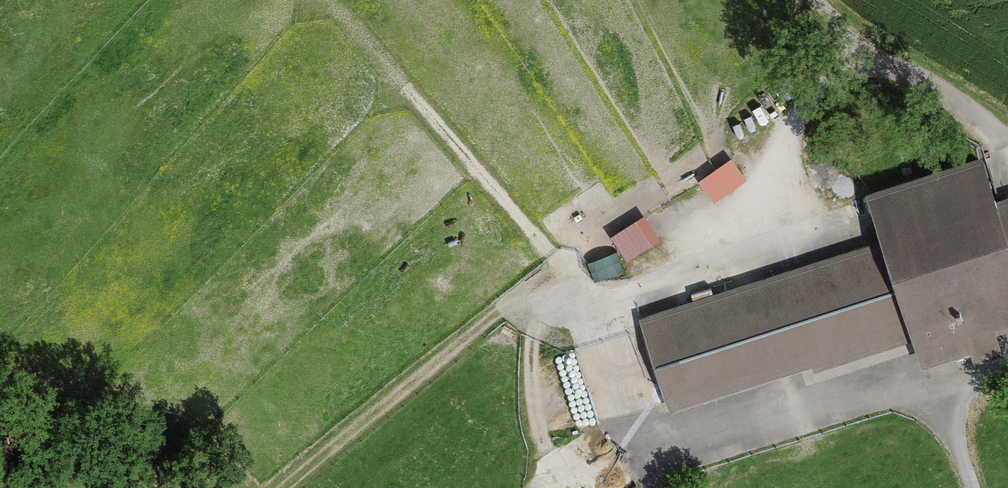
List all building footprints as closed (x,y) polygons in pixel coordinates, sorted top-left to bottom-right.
[(982,157),(870,193),(872,198),(886,242),(643,320),(668,396),(670,405),(813,359),(815,366),(914,334),(923,363),(994,340),(991,328),(1007,323),(1007,200),(997,204),(982,157)] [(733,160),(731,158),(699,179),(701,183),(713,201),(745,179),(733,160)] [(647,217),(645,213),(612,234),(627,257),(660,237),(647,217)] [(560,366),(561,368),(562,370),(566,372),(568,372),(572,371),(573,369),(575,366),(576,364),(576,362),(575,360),(573,357),(571,356),(567,355),(564,356),(562,358),(560,359),(559,363),(560,366)] [(566,384),(567,386),(568,388),(572,390),(575,390),(578,389),(580,387),(581,385),(582,383),(582,380),(581,378),(580,376),(577,374),(573,373),(570,374),(568,376),(566,378),(565,381),(566,384)] [(571,402),(572,404),(574,405),(577,407),(580,407),(583,406),(585,405),(587,402),(587,400),(587,397),(587,395),(585,393),(582,391),(578,390),(575,391),(573,393),(572,395),(571,398),(571,402)] [(577,420),(578,422),(579,423),(583,425),(586,425),(589,424),(590,423),(592,420),(593,418),(593,415),(592,414),(591,411),(588,409),(584,409),(581,410),(579,411),(577,413),(576,416),(577,420)]
